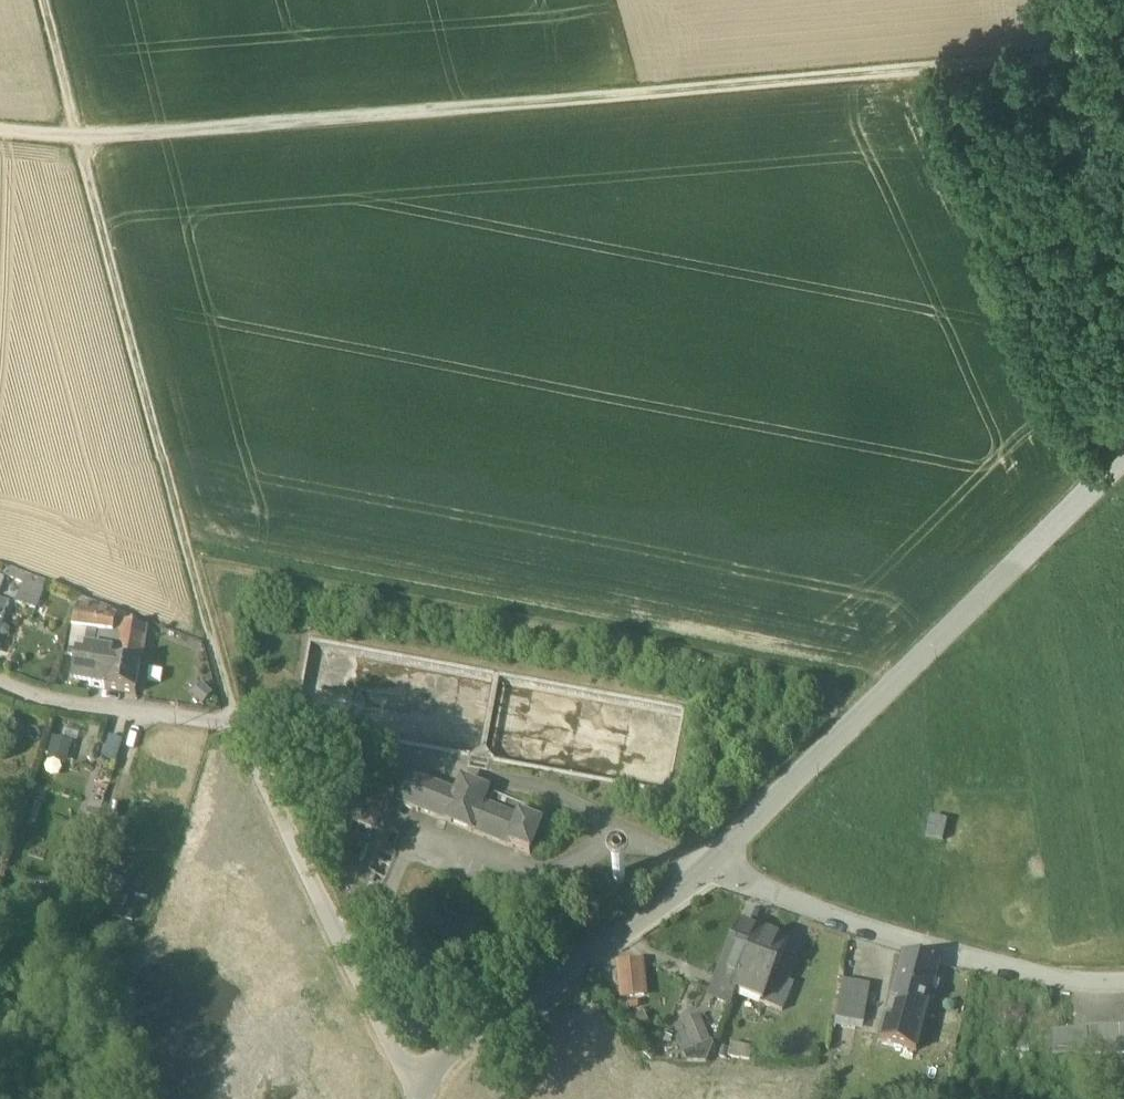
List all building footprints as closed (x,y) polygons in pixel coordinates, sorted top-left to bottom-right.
[(28,578),(29,577),(11,569),(7,578),(25,585),(28,578)] [(36,612),(47,586),(28,578),(25,585),(17,604),(36,612)] [(10,604),(0,601),(0,629),(10,604)] [(70,650),(113,657),(113,652),(117,653),(119,639),(103,636),(105,623),(116,625),(117,621),(100,614),(78,611),(68,650),(70,650)] [(143,661),(148,630),(116,625),(105,623),(103,636),(119,639),(117,653),(128,655),(127,659),(143,661)] [(107,691),(113,657),(70,650),(69,660),(76,661),(72,685),(107,691)] [(107,691),(137,695),(143,661),(127,659),(128,655),(117,653),(113,652),(113,657),(107,691)] [(47,760),(69,765),(75,742),(54,737),(47,760)] [(115,764),(122,744),(109,740),(102,760),(115,764)] [(457,794),(412,776),(401,802),(446,820),(457,794)] [(488,791),(463,780),(457,794),(446,820),(472,831),(483,805),(488,791)] [(528,807),(494,793),(488,807),(483,805),(472,831),(510,846),(521,820),(523,821),(528,807)] [(947,823),(929,819),(925,840),(943,844),(947,823)] [(523,821),(521,820),(510,846),(530,854),(541,828),(523,821)] [(125,883),(103,875),(93,904),(115,912),(121,896),(125,883)] [(615,881),(614,884),(615,886),(616,888),(618,889),(620,889),(623,889),(625,888),(626,886),(627,883),(626,881),(624,879),(622,878),(620,877),(618,878),(616,879),(615,881)] [(115,912),(114,918),(130,923),(145,924),(146,915),(131,912),(134,903),(121,896),(115,912)] [(759,936),(741,928),(712,1001),(730,1008),(736,993),(759,936)] [(759,936),(736,993),(763,1004),(774,979),(775,975),(786,947),(759,936)] [(941,968),(905,957),(881,1042),(917,1052),(941,968)] [(641,966),(619,967),(622,1001),(645,998),(641,966)] [(793,987),(774,979),(763,1004),(782,1012),(793,987)] [(871,989),(845,984),(837,1021),(864,1026),(871,989)] [(689,1062),(713,1053),(700,1019),(684,1025),(688,1038),(680,1041),(689,1062)] [(1123,1054),(1123,1027),(1084,1029),(1086,1056),(1123,1054)]
